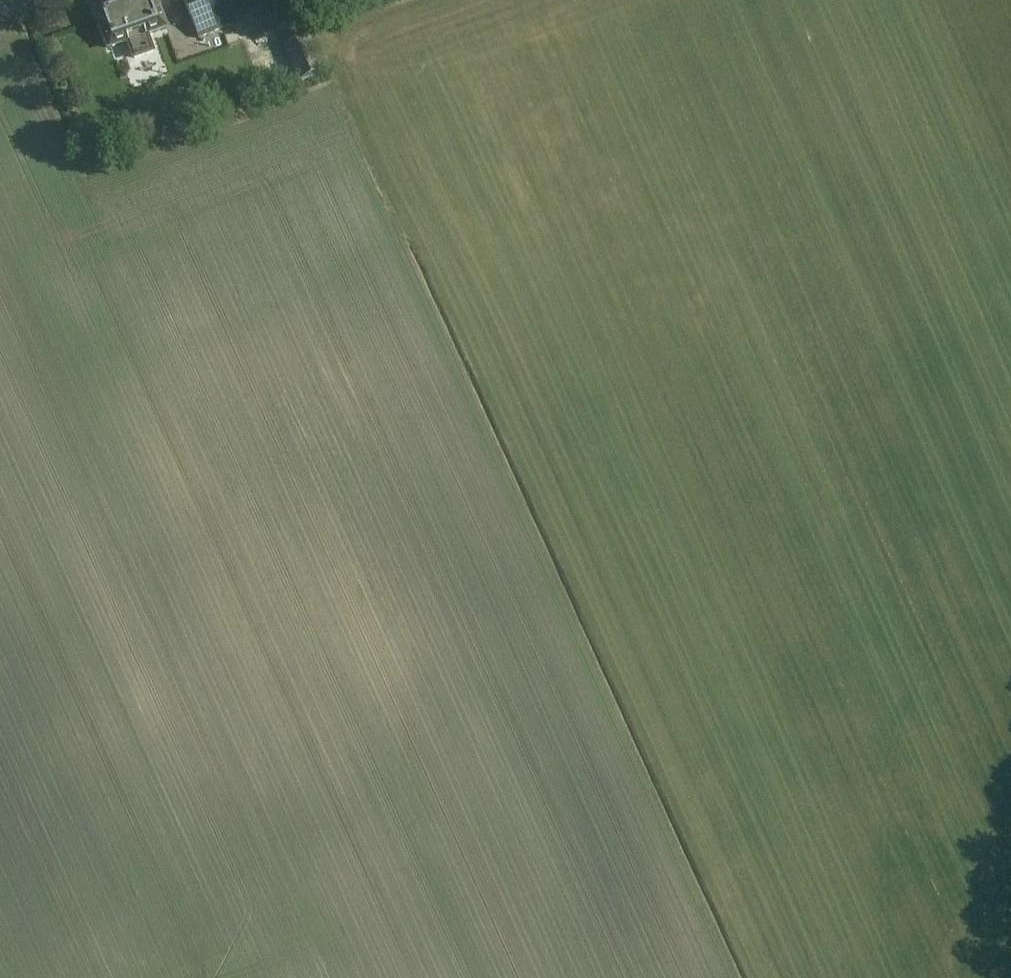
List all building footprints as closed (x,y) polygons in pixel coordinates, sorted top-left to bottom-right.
[(109,48),(129,41),(128,37),(145,31),(146,35),(166,28),(156,0),(118,0),(119,3),(96,11),(109,48)] [(226,0),(189,0),(183,2),(199,39),(236,24),(226,0)] [(144,81),(98,67),(89,98),(135,111),(144,81)]
